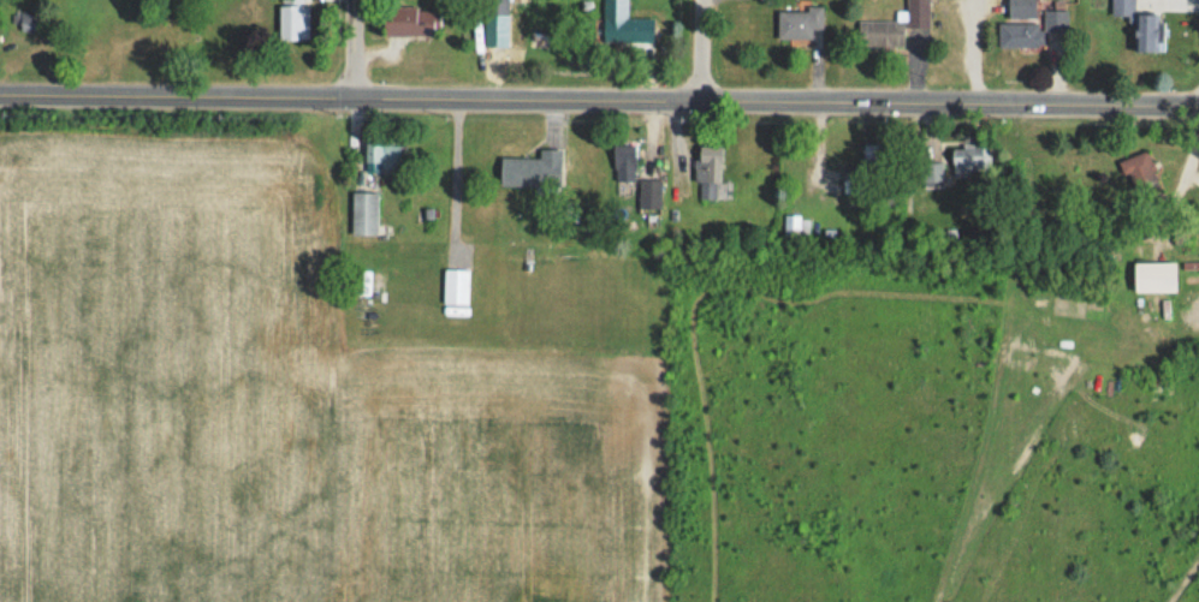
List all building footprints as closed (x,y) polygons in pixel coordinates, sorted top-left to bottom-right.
[(307,42),(307,0),(280,0),(280,42),(307,42)] [(488,14),(507,14),(507,0),(488,0),(488,14)] [(653,19),(627,19),(627,0),(604,0),(604,41),(654,41),(653,19)] [(858,46),(905,47),(905,31),(930,31),(930,0),(906,0),(906,20),(858,20),(858,46)] [(1008,18),(1036,18),(1036,0),(1008,0),(1008,18)] [(1112,15),(1135,15),(1135,0),(1112,0),(1112,15)] [(439,34),(439,6),(384,6),(384,34),(439,34)] [(823,7),(778,7),(778,39),(814,39),(814,30),(823,30),(823,7)] [(998,47),(1042,47),(1042,33),(1068,33),(1068,10),(1043,10),(1043,22),(998,22),(998,47)] [(1137,51),(1160,51),(1160,12),(1137,12),(1137,51)] [(21,32),(42,31),(41,14),(21,15),(21,32)] [(366,170),(403,170),(403,139),(366,139),(366,170)] [(637,181),(636,143),(614,143),(614,181),(637,181)] [(865,186),(885,186),(885,144),(865,144),(865,186)] [(720,199),(721,146),(698,145),(697,198),(720,199)] [(953,176),(990,176),(990,145),(953,145),(953,176)] [(540,157),(501,157),(500,186),(561,186),(562,149),(540,148),(540,157)] [(1121,159),(1132,195),(1160,186),(1149,150),(1121,159)] [(661,180),(639,180),(639,208),(661,208),(661,180)] [(845,190),(861,190),(860,180),(845,180),(845,190)] [(378,234),(378,192),(352,192),(352,234),(378,234)] [(1176,291),(1176,261),(1135,261),(1135,291),(1176,291)] [(444,304),(469,304),(469,268),(444,268),(444,304)]
